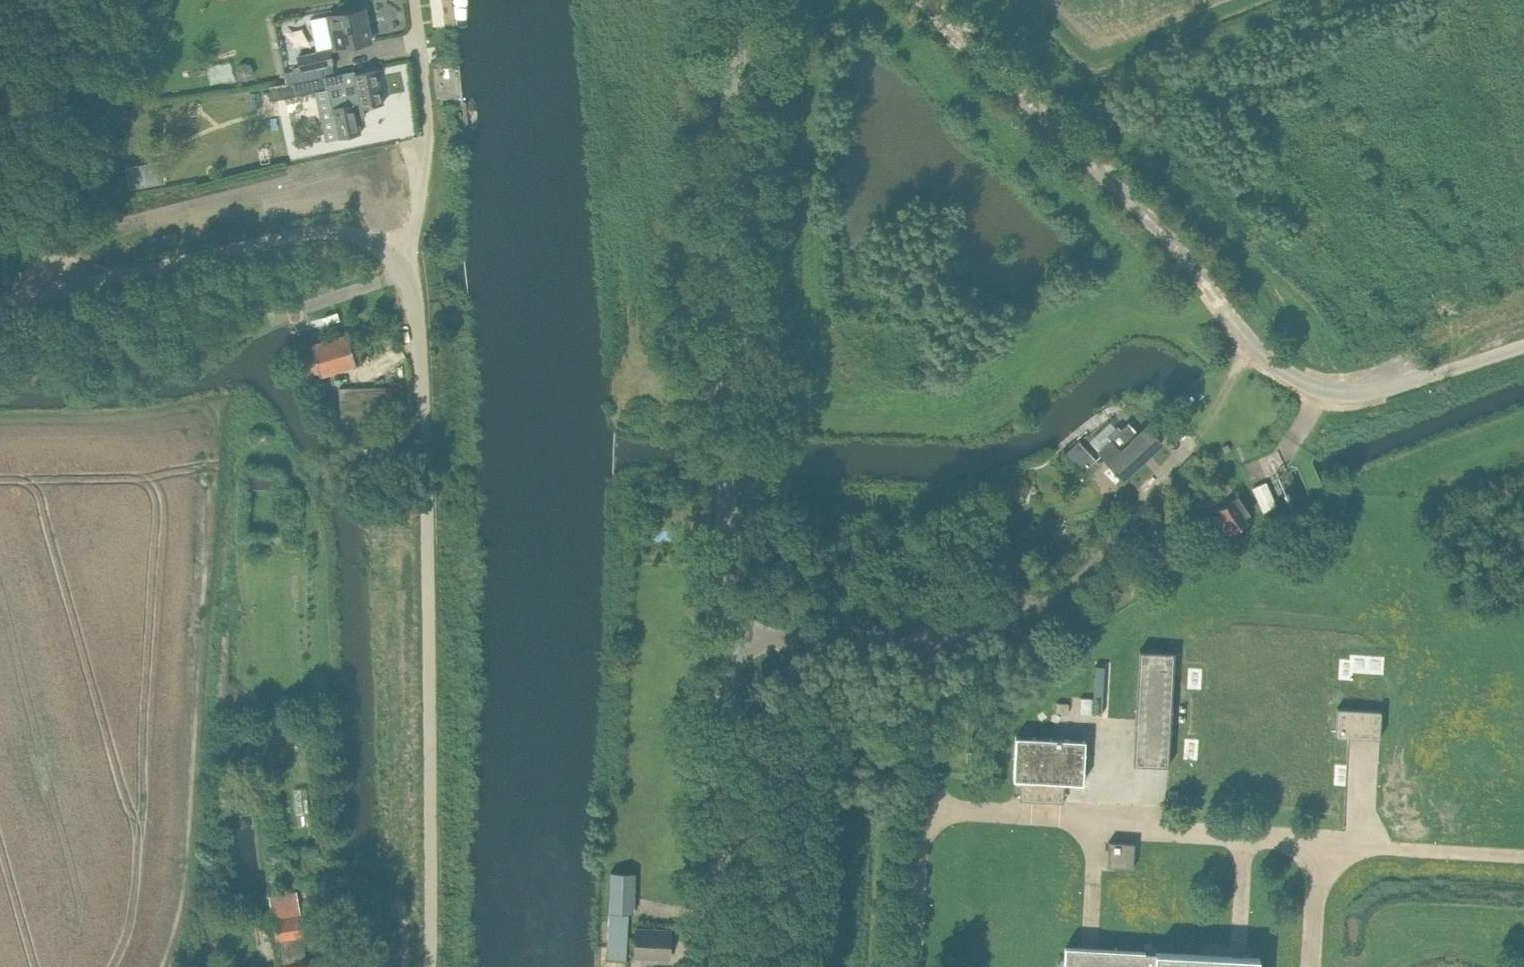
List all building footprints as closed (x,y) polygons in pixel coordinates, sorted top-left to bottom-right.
[(371,41),(364,8),(327,15),(330,31),(335,30),(338,48),(371,41)] [(301,69),(332,63),(329,49),(298,56),(301,69)] [(332,110),(333,113),(337,133),(360,128),(356,113),(363,111),(362,107),(384,102),(376,70),(355,74),(354,71),(324,77),(270,86),(271,89),(273,99),(315,91),(316,93),(330,90),(335,110),(332,110)] [(317,283),(320,292),(330,289),(326,279),(317,283)] [(340,320),(337,311),(323,316),(326,324),(340,320)] [(352,351),(348,334),(312,343),(314,353),(301,357),(306,378),(362,363),(359,349),(352,351)] [(399,417),(399,388),(340,388),(340,416),(399,417)] [(1138,434),(1130,426),(1123,432),(1118,426),(1107,435),(1112,441),(1100,452),(1123,478),(1162,442),(1148,426),(1138,434)] [(1086,477),(1100,464),(1079,441),(1065,454),(1086,477)] [(1264,511),(1278,504),(1267,483),(1254,489),(1264,511)] [(1233,531),(1248,521),(1245,517),(1250,514),(1238,495),(1218,508),(1233,531)] [(1197,539),(1207,531),(1197,517),(1186,524),(1197,539)] [(1169,765),(1175,652),(1140,650),(1134,763),(1169,765)] [(1093,697),(1092,713),(1102,714),(1105,665),(1095,665),(1093,697)] [(1081,697),(1080,713),(1092,713),(1093,697),(1081,697)] [(1378,739),(1380,711),(1337,708),(1335,736),(1378,739)] [(1083,782),(1085,740),(1017,736),(1014,778),(1021,778),(1020,800),(1064,802),(1065,781),(1083,782)] [(318,779),(305,780),(305,804),(318,804),(318,779)] [(1133,868),(1134,859),(1135,843),(1109,841),(1107,866),(1133,868)] [(633,912),(635,872),(611,871),(609,915),(603,914),(601,958),(626,960),(628,912),(633,912)] [(273,914),(300,910),(297,891),(270,895),(273,914)] [(302,935),(304,934),(301,915),(274,919),(277,939),(281,938),(286,966),(278,966),(317,966),(316,961),(307,962),(302,935)] [(669,959),(670,930),(647,929),(647,931),(636,931),(635,957),(669,959)] [(1259,956),(1066,946),(1065,966),(1258,966),(1259,956)]
